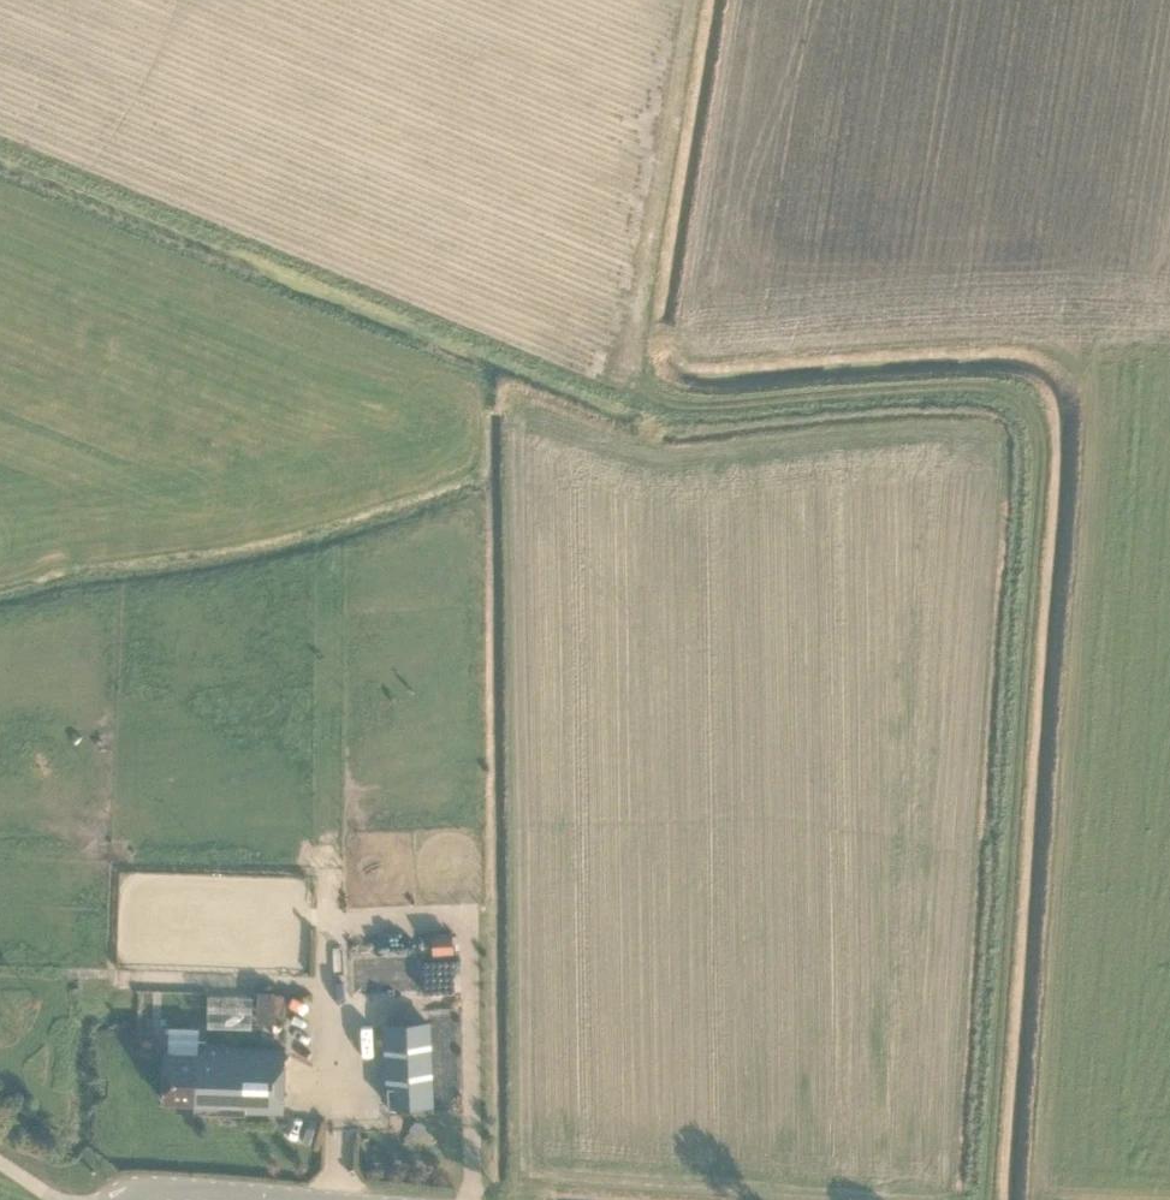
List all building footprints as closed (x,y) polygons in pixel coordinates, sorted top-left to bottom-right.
[(452,935),(433,936),(434,950),(453,949),(452,935)] [(270,1017),(295,1018),(296,987),(271,987),(270,1017)] [(389,1104),(434,1102),(431,1018),(383,1020),(386,1084),(389,1084),(389,1104)] [(285,1045),(197,1043),(197,1051),(167,1050),(165,1101),(195,1101),(194,1109),(284,1112),(285,1045)]
